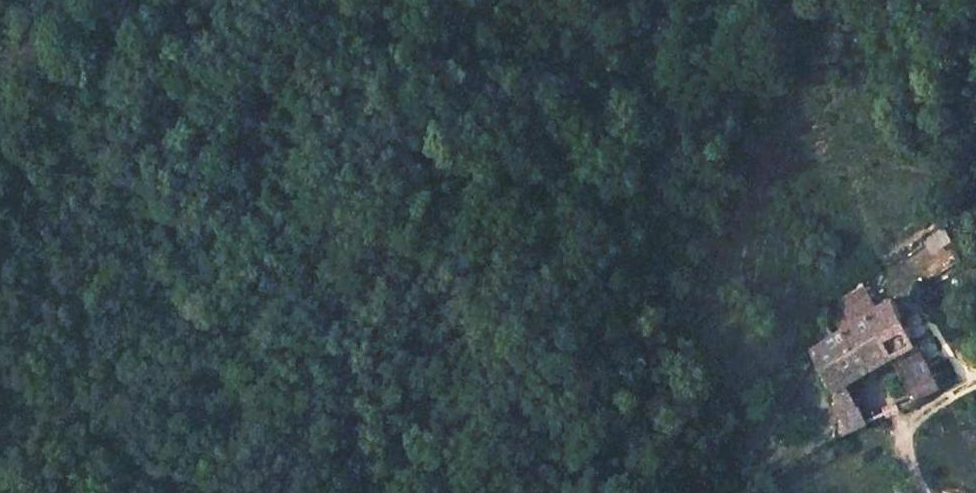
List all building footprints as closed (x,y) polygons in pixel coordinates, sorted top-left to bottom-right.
[(915,346),(891,298),(802,342),(825,390),(841,383),(892,357),(915,346)] [(938,390),(915,346),(892,357),(913,401),(938,390)] [(860,425),(841,383),(825,390),(829,441),(860,425)]
